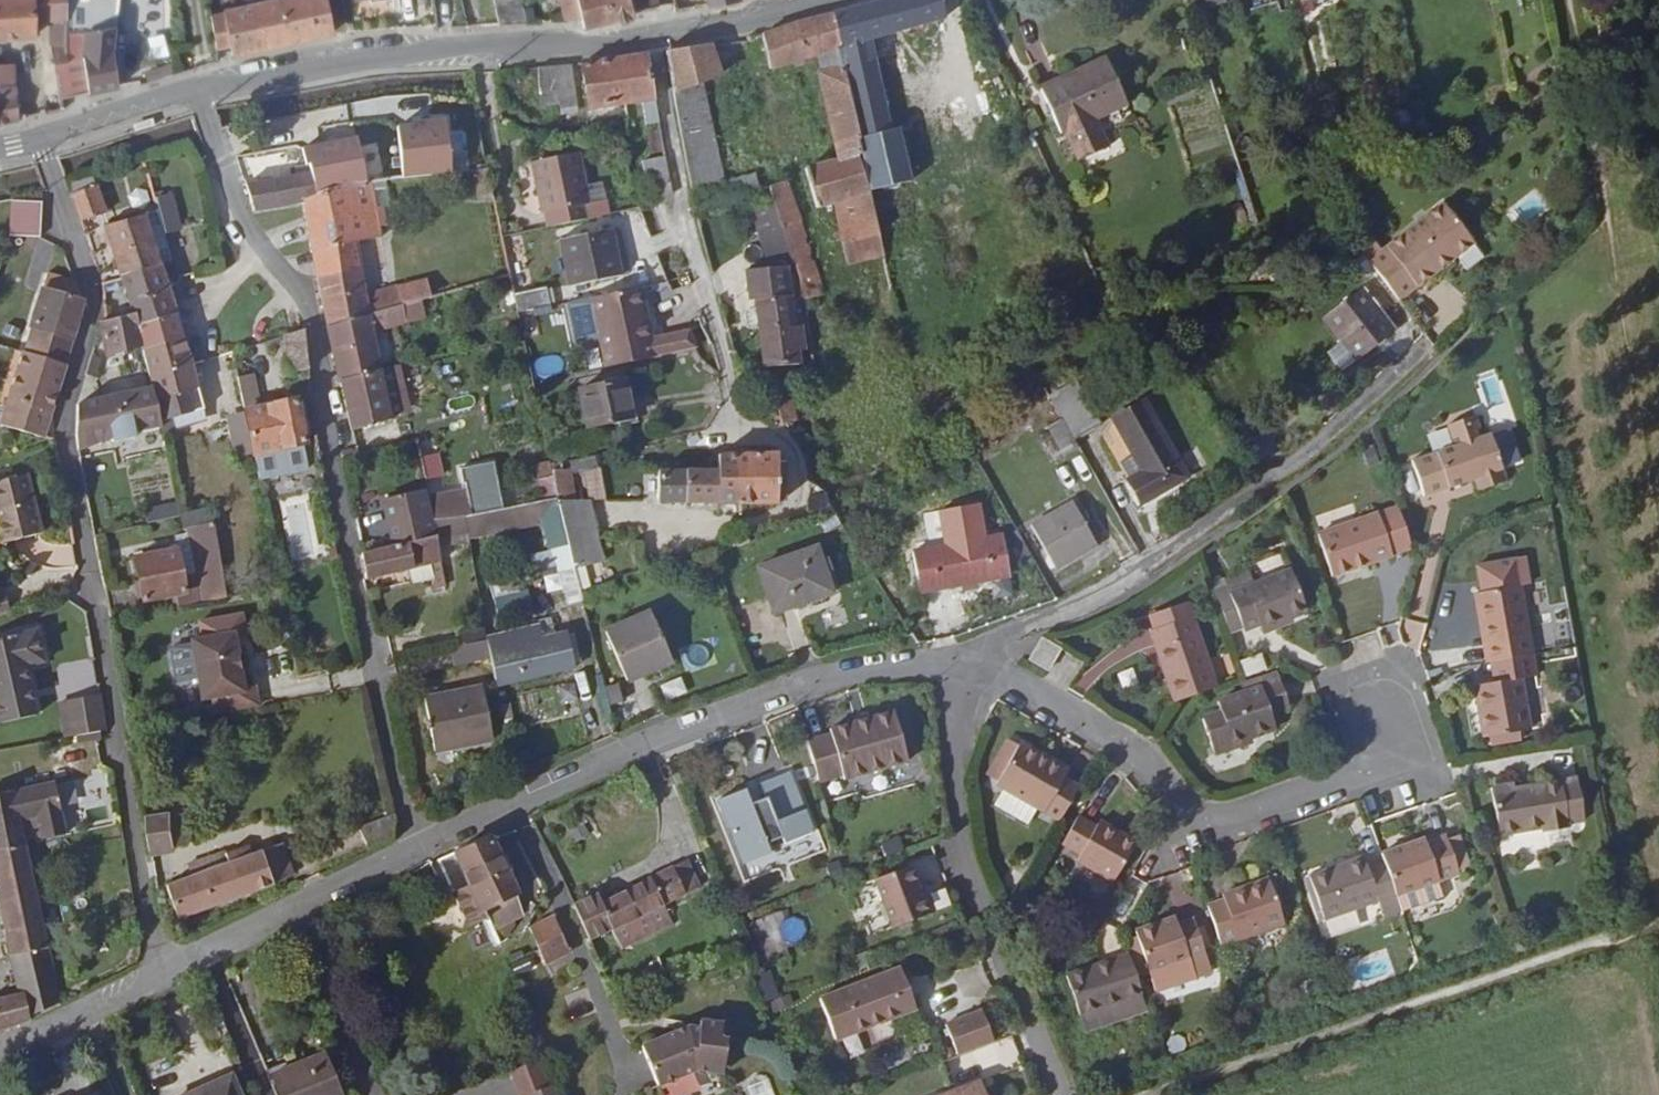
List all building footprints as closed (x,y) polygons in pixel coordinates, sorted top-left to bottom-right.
[(36,35),(36,22),(49,20),(54,63),(67,61),(67,33),(67,0),(0,0),(0,40),(36,35)] [(67,33),(84,33),(84,0),(67,0),(67,33)] [(224,9),(224,11),(211,14),(216,48),(231,45),(233,55),(335,32),(328,0),(266,0),(224,9)] [(449,0),(432,0),(434,14),(451,11),(449,0)] [(500,26),(526,23),(521,0),(494,0),(500,26)] [(567,21),(582,18),(578,0),(562,0),(567,21)] [(582,18),(584,26),(635,14),(634,11),(660,9),(658,0),(578,0),(582,18)] [(940,0),(882,0),(833,13),(839,47),(873,39),(945,19),(940,0)] [(763,34),(771,69),(817,56),(822,73),(819,73),(838,159),(807,167),(819,208),(833,205),(848,264),(883,256),(869,191),(858,139),(843,68),(839,50),(839,47),(833,13),(763,34)] [(113,50),(116,26),(86,33),(83,54),(89,93),(119,87),(113,50)] [(84,33),(67,33),(67,61),(54,63),(59,99),(89,93),(83,54),(86,33),(84,33)] [(873,39),(839,47),(839,50),(843,68),(877,58),(873,39)] [(709,44),(666,50),(674,93),(704,84),(721,78),(709,44)] [(648,53),(582,62),(589,107),(643,100),(646,125),(660,122),(656,99),(648,53)] [(1106,56),(1039,87),(1062,135),(1065,133),(1078,162),(1108,147),(1095,119),(1128,105),(1106,56)] [(858,139),(893,130),(877,58),(843,68),(858,139)] [(16,63),(0,63),(0,85),(17,84),(16,63)] [(572,64),(538,67),(542,107),(559,105),(560,109),(578,105),(572,64)] [(0,85),(0,124),(19,121),(17,84),(0,85)] [(674,93),(674,94),(691,187),(724,181),(704,84),(674,93)] [(648,152),(664,150),(661,128),(645,130),(648,152)] [(912,181),(900,128),(893,130),(858,139),(869,191),(912,181)] [(392,147),(383,148),(388,169),(397,167),(392,147)] [(296,176),(246,185),(254,212),(303,203),(303,199),(313,193),(345,186),(372,182),(404,176),(404,166),(397,167),(388,169),(383,148),(340,157),(339,156),(305,163),(307,173),(296,176)] [(485,152),(463,155),(465,167),(471,167),(488,164),(485,152)] [(580,152),(531,161),(542,214),(544,214),(547,227),(611,213),(608,200),(591,203),(580,152)] [(666,155),(643,160),(653,204),(660,202),(674,195),(666,155)] [(478,199),(494,196),(488,164),(471,167),(478,199)] [(724,181),(691,187),(695,206),(760,190),(756,174),(724,180),(724,181)] [(312,251),(318,279),(360,269),(355,241),(381,235),(372,182),(345,186),(313,193),(303,199),(303,203),(312,251)] [(807,299),(824,293),(790,182),(771,187),(778,206),(784,227),(796,264),(807,299)] [(107,212),(98,185),(73,195),(83,222),(107,212)] [(168,196),(154,200),(165,237),(179,232),(168,196)] [(10,235),(41,236),(42,202),(11,200),(10,235)] [(1440,200),(1367,259),(1398,297),(1433,269),(1439,269),(1452,260),(1453,253),(1471,239),(1440,200)] [(784,227),(778,206),(753,214),(759,235),(784,227)] [(644,207),(619,211),(626,258),(651,254),(644,207)] [(147,214),(103,227),(121,278),(163,265),(147,214)] [(784,227),(759,235),(769,267),(789,266),(796,264),(784,227)] [(613,229),(559,240),(569,287),(623,275),(613,229)] [(1271,262),(1257,267),(1260,278),(1275,274),(1271,262)] [(163,265),(121,278),(133,314),(137,328),(179,316),(169,283),(163,265)] [(769,267),(743,270),(747,300),(755,299),(756,309),(759,328),(765,367),(800,364),(798,350),(805,350),(802,326),(796,326),(789,266),(769,267)] [(360,269),(318,279),(326,327),(371,316),(370,312),(360,269)] [(43,290),(25,352),(67,364),(85,302),(78,282),(48,274),(43,290)] [(519,311),(554,302),(550,285),(515,294),(519,311)] [(598,338),(604,367),(654,356),(649,336),(638,286),(589,297),(598,338)] [(1396,331),(1363,288),(1324,318),(1342,341),(1329,351),(1344,370),(1396,331)] [(589,297),(566,302),(575,343),(598,338),(589,297)] [(406,323),(408,337),(431,332),(423,298),(403,303),(406,323)] [(340,380),(381,369),(374,333),(406,323),(403,303),(370,312),(371,316),(326,327),(340,380)] [(759,328),(756,309),(747,310),(745,313),(747,326),(751,329),(759,328)] [(133,314),(101,322),(107,355),(109,354),(130,348),(141,344),(137,328),(133,314)] [(179,316),(137,328),(141,344),(143,350),(186,338),(179,316)] [(286,334),(291,371),(309,369),(305,328),(286,334)] [(665,333),(670,353),(695,347),(687,329),(665,333)] [(665,333),(649,336),(654,356),(670,353),(665,333)] [(165,440),(178,438),(174,417),(205,408),(194,365),(186,338),(143,350),(153,385),(157,398),(162,425),(165,440)] [(109,354),(112,366),(134,360),(130,348),(109,354)] [(67,364),(25,352),(1,425),(37,435),(44,438),(67,364)] [(559,353),(535,360),(540,376),(563,369),(559,353)] [(340,380),(352,430),(393,419),(381,369),(340,380)] [(255,374),(238,377),(243,400),(260,397),(255,374)] [(625,378),(578,388),(587,428),(633,418),(625,378)] [(1103,424),(1076,379),(1049,394),(1075,439),(1103,424)] [(108,395),(77,405),(77,437),(78,450),(112,436),(113,440),(136,435),(135,430),(162,425),(157,398),(153,385),(108,395)] [(792,396),(771,403),(775,420),(796,413),(792,396)] [(307,443),(298,399),(245,410),(245,411),(254,454),(307,443)] [(1189,477),(1145,400),(1113,419),(1143,470),(1128,479),(1142,504),(1189,477)] [(245,411),(226,415),(235,458),(254,454),(245,411)] [(1454,445),(1412,460),(1424,496),(1474,479),(1478,490),(1507,480),(1490,433),(1483,436),(1476,416),(1448,426),(1454,445)] [(719,470),(659,470),(659,502),(778,504),(779,452),(720,453),(719,470)] [(570,471),(553,470),(557,497),(575,568),(605,561),(590,499),(577,499),(570,471)] [(42,533),(27,474),(0,481),(0,535),(2,544),(42,533)] [(380,501),(390,547),(436,536),(427,491),(380,501)] [(809,511),(830,507),(826,492),(806,497),(809,511)] [(908,529),(940,520),(933,496),(902,505),(908,529)] [(176,502),(146,508),(148,523),(179,517),(176,502)] [(1073,502),(1032,525),(1057,569),(1098,545),(1073,502)] [(1397,507),(1378,514),(1318,534),(1333,577),(1393,556),(1412,550),(1397,507)] [(213,520),(187,527),(199,589),(186,592),(178,593),(180,605),(226,595),(213,520)] [(1002,535),(913,551),(921,592),(1010,575),(1002,535)] [(818,547),(759,567),(775,612),(834,592),(833,590),(838,589),(823,546),(818,548),(818,547)] [(177,549),(136,558),(145,600),(178,593),(186,592),(177,549)] [(411,571),(413,583),(443,577),(440,565),(411,571)] [(1230,637),(1245,632),(1260,626),(1261,628),(1306,610),(1290,569),(1254,583),(1229,593),(1217,598),(1230,637)] [(1224,579),(1229,593),(1254,583),(1248,570),(1224,579)] [(1522,585),(1474,594),(1487,664),(1495,662),(1533,655),(1522,585)] [(1189,599),(1143,615),(1148,630),(1194,615),(1189,599)] [(651,611),(606,631),(626,676),(671,657),(651,611)] [(257,684),(247,686),(239,651),(236,637),(235,632),(246,629),(243,613),(199,622),(203,639),(192,641),(204,697),(214,694),(218,710),(261,701),(257,684)] [(1218,686),(1194,615),(1148,630),(1172,701),(1218,686)] [(540,624),(487,636),(497,687),(576,668),(567,631),(544,637),(540,624)] [(0,640),(0,723),(0,725),(38,717),(28,668),(46,664),(40,632),(0,640)] [(1061,649),(1042,638),(1030,659),(1048,670),(1061,649)] [(454,647),(456,666),(490,661),(487,642),(454,647)] [(246,649),(239,651),(243,669),(250,667),(246,649)] [(1242,661),(1248,678),(1269,671),(1264,654),(1242,661)] [(1499,682),(1473,686),(1483,739),(1531,730),(1522,679),(1537,676),(1533,655),(1495,662),(1499,682)] [(1260,684),(1280,678),(1277,670),(1245,680),(1240,682),(1243,690),(1260,684)] [(667,701),(688,693),(681,676),(661,684),(667,701)] [(1202,717),(1215,756),(1254,743),(1252,738),(1276,730),(1270,713),(1289,706),(1280,678),(1260,684),(1243,690),(1217,698),(1221,710),(1202,717)] [(619,683),(599,690),(606,708),(626,701),(619,683)] [(482,686),(424,698),(436,752),(494,740),(482,686)] [(68,739),(106,731),(100,695),(61,703),(68,739)] [(63,740),(68,739),(61,703),(56,704),(63,740)] [(832,736),(808,743),(820,784),(844,777),(845,782),(909,763),(894,712),(831,731),(832,736)] [(1019,745),(1007,739),(987,774),(999,781),(1019,745)] [(1046,812),(1045,813),(1060,821),(1080,784),(1065,776),(1044,764),(1047,758),(1021,743),(1019,745),(999,781),(997,784),(1046,812)] [(1044,764),(1065,776),(1069,770),(1047,758),(1044,764)] [(719,800),(744,864),(774,852),(770,842),(785,836),(788,844),(819,830),(795,769),(763,782),(769,797),(754,802),(749,787),(719,800)] [(1577,778),(1562,781),(1562,787),(1579,784),(1577,778)] [(1514,784),(1491,788),(1499,836),(1540,828),(1542,833),(1569,828),(1569,824),(1585,821),(1579,784),(1562,787),(1562,781),(1561,780),(1515,789),(1514,784)] [(0,998),(0,1031),(31,1020),(61,1004),(49,949),(25,839),(21,822),(36,817),(41,834),(42,839),(67,834),(54,782),(15,791),(0,794),(0,906),(10,956),(19,994),(0,998)] [(166,817),(166,814),(147,817),(153,854),(172,851),(172,847),(166,817)] [(188,845),(183,814),(166,817),(172,847),(188,845)] [(395,815),(360,829),(370,849),(394,838),(397,818),(395,815)] [(1078,861),(1114,882),(1137,841),(1114,827),(1110,834),(1098,826),(1079,816),(1062,845),(1081,855),(1078,861)] [(21,822),(25,839),(41,834),(36,817),(21,822)] [(1110,834),(1114,827),(1102,820),(1098,826),(1110,834)] [(1459,874),(1446,834),(1426,842),(1425,839),(1381,854),(1385,863),(1397,896),(1459,874)] [(513,895),(518,894),(492,839),(455,853),(439,859),(468,927),(489,917),(494,930),(524,916),(513,895)] [(217,867),(167,885),(179,919),(274,885),(274,884),(294,874),(283,843),(262,851),(253,854),(217,867)] [(250,845),(213,857),(217,867),(253,854),(250,845)] [(1309,874),(1326,921),(1397,896),(1385,863),(1368,868),(1363,856),(1309,874)] [(687,861),(672,868),(685,895),(700,888),(687,861)] [(910,866),(875,880),(893,928),(934,914),(929,899),(925,901),(923,896),(910,866)] [(598,893),(573,905),(590,941),(614,929),(664,905),(685,895),(672,868),(602,903),(598,893)] [(1222,946),(1285,923),(1269,877),(1246,886),(1247,890),(1224,899),(1207,904),(1222,946)] [(1224,899),(1247,890),(1246,886),(1222,894),(1224,899)] [(927,896),(929,899),(934,914),(951,908),(944,890),(927,896)] [(674,926),(664,905),(614,929),(624,949),(674,926)] [(554,915),(530,927),(545,965),(571,953),(573,952),(570,947),(569,949),(554,916),(554,915)] [(1176,916),(1136,929),(1138,937),(1151,974),(1157,991),(1213,973),(1194,918),(1179,924),(1176,916)] [(1151,974),(1138,937),(1124,941),(1129,953),(1138,979),(1151,974)] [(1129,953),(1066,974),(1081,1016),(1143,995),(1129,953)] [(900,969),(891,973),(907,1014),(916,1011),(900,969)] [(891,973),(820,1000),(836,1041),(907,1014),(891,973)] [(768,976),(755,981),(763,1004),(777,999),(768,976)] [(981,1012),(945,1026),(957,1057),(993,1043),(981,1012)] [(702,1018),(701,1025),(690,1024),(644,1045),(662,1084),(698,1068),(726,1070),(729,1036),(723,1035),(724,1020),(702,1018)] [(272,1075),(280,1094),(341,1094),(324,1054),(272,1075)] [(512,1071),(520,1094),(532,1094),(554,1087),(543,1059),(512,1071)] [(765,1073),(744,1082),(750,1094),(775,1094),(765,1073)] [(188,1094),(240,1094),(231,1076),(188,1094)] [(981,1082),(951,1094),(987,1094),(981,1082)] [(532,1094),(557,1094),(554,1087),(532,1094)]
